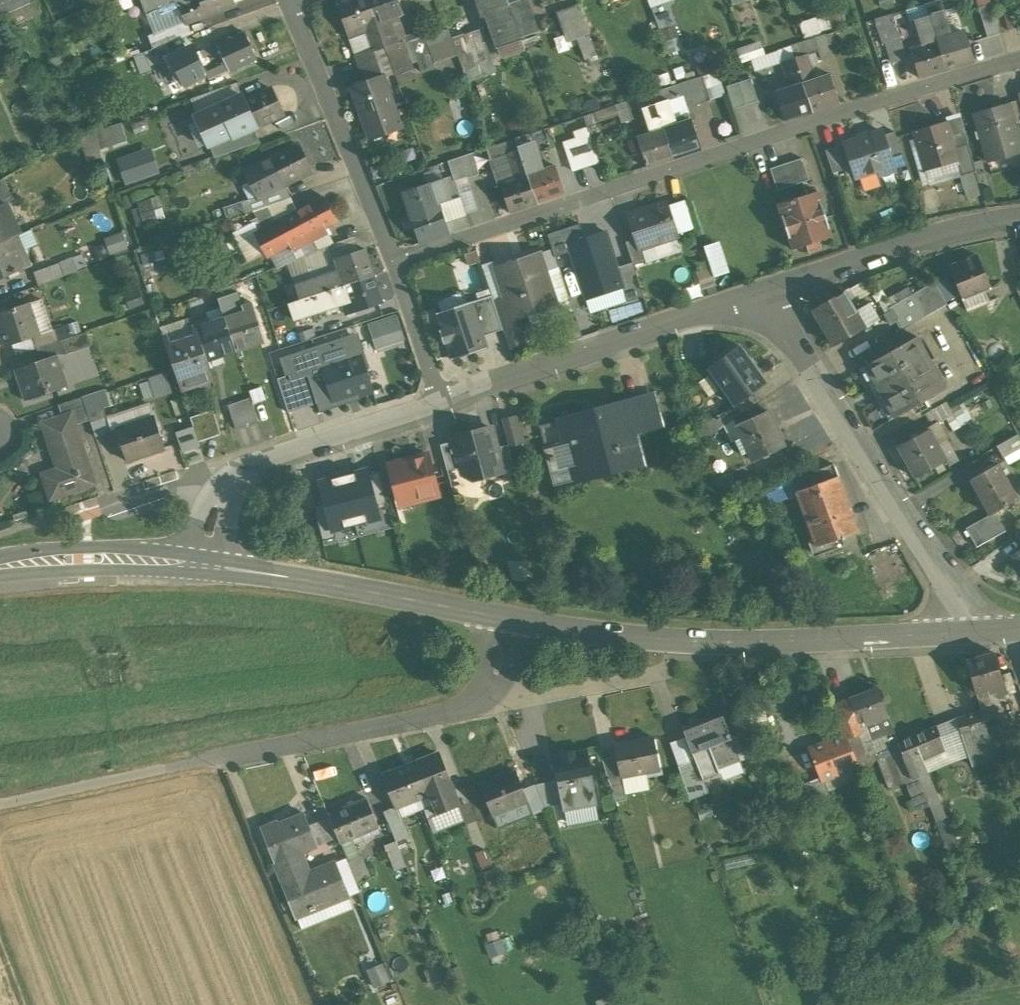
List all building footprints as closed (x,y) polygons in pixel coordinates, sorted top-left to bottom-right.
[(6,15),(11,27),(40,14),(35,1),(34,0),(0,0),(0,17),(6,15)] [(234,5),(232,0),(140,0),(146,15),(157,12),(159,18),(180,10),(185,23),(187,22),(234,5)] [(339,4),(349,33),(364,27),(376,23),(368,0),(349,0),(339,4)] [(376,23),(389,19),(403,14),(398,0),(368,0),(376,23)] [(497,8),(494,0),(479,0),(484,13),(486,12),(499,48),(522,40),(521,38),(509,4),(497,8)] [(497,8),(509,4),(508,0),(494,0),(497,8)] [(509,4),(521,38),(538,31),(527,0),(521,0),(509,4)] [(578,4),(556,12),(564,35),(574,31),(577,38),(589,34),(578,4)] [(926,4),(893,14),(896,27),(917,21),(917,19),(930,15),(926,4)] [(1004,28),(1014,26),(1009,6),(999,9),(1004,28)] [(941,12),(930,15),(937,41),(949,37),(941,12)] [(930,15),(917,19),(917,21),(924,45),(937,41),(930,15)] [(389,19),(376,23),(385,48),(398,44),(397,42),(389,19)] [(816,19),(800,24),(804,37),(820,32),(816,19)] [(185,23),(149,36),(153,48),(192,34),(187,22),(185,23)] [(376,23),(364,27),(366,34),(372,51),(373,52),(383,49),(385,48),(376,23)] [(349,33),(348,33),(350,39),(366,34),(364,27),(349,33)] [(481,29),(464,35),(463,34),(452,39),(466,81),(496,70),(481,29)] [(229,70),(256,58),(245,32),(192,56),(188,48),(170,56),(185,88),(205,78),(199,67),(203,65),(222,56),(229,71),(229,70)] [(949,37),(937,41),(946,70),(972,62),(964,33),(949,37)] [(366,34),(350,39),(357,56),(372,51),(366,34)] [(589,34),(577,38),(585,59),(596,55),(589,34)] [(171,53),(190,46),(187,37),(167,44),(171,53)] [(522,40),(499,48),(501,56),(525,48),(522,40)] [(405,41),(397,42),(398,44),(385,48),(392,66),(411,59),(405,41)] [(924,45),(910,49),(918,78),(946,70),(937,41),(924,45)] [(170,56),(165,45),(134,56),(141,74),(151,69),(149,64),(170,56)] [(383,49),(373,52),(372,51),(357,56),(361,68),(386,60),(383,49)] [(816,79),(807,54),(795,58),(803,83),(816,79)] [(222,56),(203,65),(209,80),(229,71),(222,56)] [(795,58),(782,62),(791,87),(803,83),(795,58)] [(386,60),(361,68),(367,82),(383,76),(391,74),(386,60)] [(816,79),(803,83),(812,112),(840,103),(830,74),(816,79)] [(367,82),(353,87),(371,138),(402,127),(383,76),(367,82)] [(730,106),(757,99),(751,76),(724,84),(730,106)] [(791,87),(777,92),(786,121),(812,112),(803,83),(791,87)] [(255,128),(283,115),(271,89),(244,101),(241,95),(196,115),(210,146),(232,136),(233,138),(255,128)] [(677,125),(668,100),(656,104),(664,129),(677,125)] [(664,129),(656,104),(643,108),(652,133),(664,129)] [(974,114),(987,160),(1019,152),(1019,147),(1007,104),(974,114)] [(677,125),(664,129),(674,158),(701,149),(691,120),(677,125)] [(118,122),(95,133),(101,147),(125,137),(118,122)] [(948,122),(914,132),(926,171),(958,161),(959,161),(955,147),(948,122)] [(210,146),(215,157),(259,142),(255,128),(233,138),(232,136),(210,146)] [(652,133),(638,138),(647,167),(674,158),(664,129),(652,133)] [(894,131),(883,135),(891,158),(902,154),(894,131)] [(882,132),(844,144),(855,177),(878,170),(880,175),(895,170),(891,158),(883,135),(882,132)] [(976,172),(968,143),(955,147),(959,161),(958,161),(962,176),(976,172)] [(298,144),(270,158),(270,159),(243,172),(256,196),(256,197),(283,184),(283,185),(284,185),(312,171),(298,144)] [(541,170),(533,145),(519,149),(528,175),(541,170)] [(150,146),(114,154),(120,182),(156,174),(150,146)] [(844,169),(836,147),(825,150),(833,173),(844,169)] [(519,149),(507,154),(515,179),(528,175),(519,149)] [(802,158),(770,168),(778,190),(810,180),(802,158)] [(541,170),(528,175),(537,204),(565,194),(555,166),(541,170)] [(515,179),(501,184),(511,213),(537,204),(528,175),(515,179)] [(0,181),(0,205),(5,203),(5,204),(14,200),(4,179),(0,181)] [(283,184),(256,197),(256,196),(223,207),(227,219),(245,213),(246,214),(253,211),(269,205),(291,198),(284,185),(283,185),(283,184)] [(431,184),(405,193),(412,214),(438,205),(431,184)] [(818,191),(778,204),(793,250),(833,237),(818,191)] [(157,194),(134,201),(140,221),(163,213),(157,194)] [(297,210),(296,211),(309,236),(325,228),(337,222),(323,197),(297,210)] [(291,198),(269,205),(277,221),(296,211),(297,210),(291,198)] [(18,234),(5,204),(5,203),(0,205),(0,243),(18,234)] [(438,205),(412,214),(422,242),(450,233),(440,204),(438,205)] [(666,204),(630,216),(638,238),(641,248),(642,248),(677,236),(666,204)] [(269,205),(253,211),(262,228),(262,229),(277,221),(269,205)] [(277,221),(262,229),(262,228),(255,232),(265,251),(286,240),(290,247),(309,236),(296,211),(277,221)] [(548,236),(555,256),(569,251),(567,245),(583,240),(579,225),(548,236)] [(309,236),(290,247),(296,258),(333,243),(325,228),(309,236)] [(102,238),(108,255),(127,248),(120,231),(102,238)] [(583,240),(567,245),(569,251),(586,300),(623,287),(617,269),(604,233),(583,240)] [(0,243),(0,280),(32,266),(18,234),(0,243)] [(638,238),(626,242),(634,265),(647,261),(642,248),(641,248),(638,238)] [(701,244),(711,276),(727,271),(717,239),(701,244)] [(32,271),(37,284),(96,259),(91,246),(32,271)] [(365,249),(335,259),(340,272),(344,285),(374,276),(365,249)] [(572,313),(551,251),(497,269),(506,299),(514,320),(531,315),(534,324),(572,313)] [(978,256),(949,268),(963,301),(992,290),(978,256)] [(632,263),(617,269),(628,302),(644,297),(632,263)] [(700,286),(712,283),(708,269),(696,272),(700,286)] [(340,272),(296,287),(300,300),(344,285),(340,272)] [(374,276),(344,285),(353,312),(383,302),(374,276)] [(934,282),(911,296),(923,318),(946,304),(934,282)] [(300,300),(289,303),(294,320),(343,303),(347,314),(353,312),(344,285),(300,300)] [(843,292),(811,309),(832,347),(864,329),(843,292)] [(492,296),(472,302),(483,335),(503,328),(495,303),(492,296)] [(506,299),(495,303),(503,328),(505,333),(517,328),(514,320),(506,299)] [(472,302),(437,315),(452,360),(488,348),(488,347),(483,335),(472,302)] [(0,314),(0,326),(7,347),(33,339),(40,336),(29,304),(0,314)] [(255,308),(224,318),(235,350),(266,340),(255,308)] [(404,337),(397,317),(376,324),(383,344),(404,337)] [(224,318),(196,327),(207,359),(235,350),(224,318)] [(319,321),(297,328),(302,347),(319,341),(325,339),(319,321)] [(68,326),(40,336),(33,339),(36,349),(60,341),(72,337),(68,326)] [(190,330),(164,338),(181,389),(208,380),(190,330)] [(358,333),(280,358),(286,377),(306,370),(317,403),(319,409),(334,404),(321,365),(326,363),(360,352),(364,351),(358,333)] [(915,337),(864,367),(894,419),(945,389),(915,337)] [(60,341),(36,349),(41,361),(58,355),(58,356),(65,354),(60,341)] [(740,347),(709,368),(711,372),(722,388),(733,404),(734,405),(741,400),(765,383),(740,347)] [(326,363),(321,365),(334,404),(373,392),(360,352),(326,363)] [(41,361),(15,370),(26,401),(68,387),(58,356),(58,355),(41,361)] [(317,403),(306,370),(286,377),(278,380),(288,412),(317,403)] [(711,372),(698,382),(709,397),(722,388),(711,372)] [(82,397),(60,404),(64,415),(73,412),(77,424),(90,420),(88,414),(82,397)] [(251,397),(228,405),(236,429),(259,422),(251,397)] [(654,400),(626,407),(634,433),(661,426),(654,400)] [(733,404),(718,414),(725,425),(748,409),(741,400),(734,405),(733,404)] [(945,402),(926,413),(933,426),(952,415),(945,402)] [(626,407),(587,417),(586,413),(564,419),(570,441),(575,463),(596,458),(598,465),(618,460),(620,468),(641,463),(634,434),(634,433),(626,407)] [(104,409),(88,414),(90,420),(96,437),(112,432),(104,409)] [(213,410),(190,418),(193,427),(199,441),(221,434),(213,410)] [(767,411),(736,425),(753,461),(784,447),(767,411)] [(64,415),(44,422),(59,468),(43,473),(52,498),(97,483),(77,424),(73,412),(64,415)] [(718,414),(696,430),(699,442),(725,425),(718,414)] [(154,416),(116,429),(127,461),(165,448),(154,416)] [(516,417),(502,421),(508,444),(508,445),(522,441),(516,417)] [(193,427),(177,432),(183,451),(200,445),(199,441),(193,427)] [(490,427),(454,437),(455,441),(461,467),(463,472),(477,468),(479,477),(502,471),(496,448),(490,427)] [(929,429),(896,448),(914,479),(945,461),(948,466),(957,461),(945,440),(937,444),(929,429)] [(996,447),(1003,459),(1019,449),(1019,440),(1017,435),(996,447)] [(455,441),(440,444),(447,470),(461,467),(455,441)] [(570,441),(545,448),(551,469),(575,463),(570,441)] [(508,444),(496,448),(502,471),(514,468),(508,445),(508,444)] [(407,459),(404,464),(399,461),(394,462),(391,468),(390,469),(397,492),(400,505),(439,495),(428,454),(407,459)] [(833,464),(792,479),(797,495),(814,539),(808,541),(811,549),(813,548),(816,555),(833,549),(830,542),(858,532),(833,464)] [(997,465),(971,480),(991,515),(995,513),(1017,500),(997,465)] [(391,468),(379,472),(385,495),(397,492),(390,469),(391,468)] [(356,524),(379,518),(376,510),(367,475),(366,470),(343,476),(356,524)] [(379,472),(367,475),(376,510),(388,506),(385,495),(379,472)] [(334,530),(356,524),(343,476),(320,483),(326,503),(333,530),(334,530)] [(792,479),(748,495),(753,511),(797,495),(792,479)] [(333,530),(326,503),(314,506),(323,541),(336,537),(334,530),(333,530)] [(991,515),(967,529),(977,547),(1005,531),(995,513),(991,515)] [(994,653),(966,661),(975,693),(994,687),(995,692),(999,700),(1007,697),(994,653)] [(877,688),(849,698),(858,722),(863,720),(865,725),(879,719),(887,717),(877,688)] [(1009,700),(1017,719),(1019,718),(1019,697),(1009,700)] [(849,698),(834,703),(840,718),(844,716),(852,737),(862,734),(857,723),(858,722),(849,698)] [(996,707),(981,711),(986,730),(1002,725),(996,707)] [(981,711),(956,719),(962,737),(969,735),(986,730),(981,711)] [(852,737),(844,716),(840,718),(843,726),(841,727),(844,735),(846,739),(852,737)] [(722,717),(683,731),(694,761),(701,781),(703,780),(720,774),(717,766),(737,759),(722,717)] [(897,743),(887,717),(879,719),(891,748),(898,745),(897,743)] [(937,727),(897,743),(898,745),(912,779),(917,777),(928,773),(923,760),(946,750),(937,727)] [(852,737),(846,739),(857,767),(872,761),(862,734),(852,737)] [(844,735),(810,749),(823,781),(857,767),(846,739),(844,735)] [(652,736),(613,744),(615,755),(619,776),(621,776),(658,769),(652,736)] [(891,748),(876,754),(890,788),(912,779),(898,745),(891,748)] [(586,750),(553,757),(557,777),(559,789),(592,781),(586,750)] [(437,754),(416,763),(425,785),(426,784),(438,814),(458,806),(437,754)] [(615,755),(601,758),(610,786),(623,783),(621,776),(619,776),(615,755)] [(694,761),(678,766),(690,800),(708,794),(703,780),(701,781),(694,761)] [(416,763),(382,776),(394,807),(428,793),(425,785),(416,763)] [(823,781),(818,783),(819,787),(821,786),(823,791),(860,778),(857,767),(823,781)] [(516,772),(481,786),(493,815),(528,801),(523,790),(516,772)] [(928,773),(917,777),(928,803),(938,799),(928,773)] [(816,778),(810,780),(808,775),(802,777),(809,795),(809,796),(823,791),(821,786),(819,787),(818,783),(816,778)] [(557,777),(536,785),(545,809),(561,803),(559,789),(557,777)] [(802,777),(793,781),(799,799),(809,795),(802,777)] [(561,803),(564,811),(597,806),(592,781),(559,789),(561,803)] [(536,785),(523,790),(528,801),(533,814),(545,809),(536,785)] [(367,798),(328,814),(329,816),(338,837),(340,844),(363,834),(365,840),(379,835),(377,829),(379,828),(367,798)] [(305,815),(278,826),(277,823),(261,829),(270,850),(276,847),(281,860),(301,852),(317,845),(309,825),(305,815)] [(329,816),(317,822),(326,842),(338,837),(329,816)] [(326,842),(317,822),(309,825),(317,845),(326,842)] [(396,842),(386,846),(395,870),(406,866),(396,842)] [(301,852),(281,860),(276,847),(270,850),(295,912),(308,906),(310,911),(348,895),(335,862),(309,873),(301,852)] [(485,850),(475,854),(482,872),(492,868),(485,850)] [(361,857),(348,862),(357,884),(370,878),(361,857)] [(487,956),(505,951),(500,937),(483,943),(487,956)] [(381,961),(364,968),(371,987),(388,980),(381,961)] [(451,984),(461,978),(454,966),(444,972),(451,984)] [(593,999),(595,1004),(613,1004),(610,994),(593,999)]
